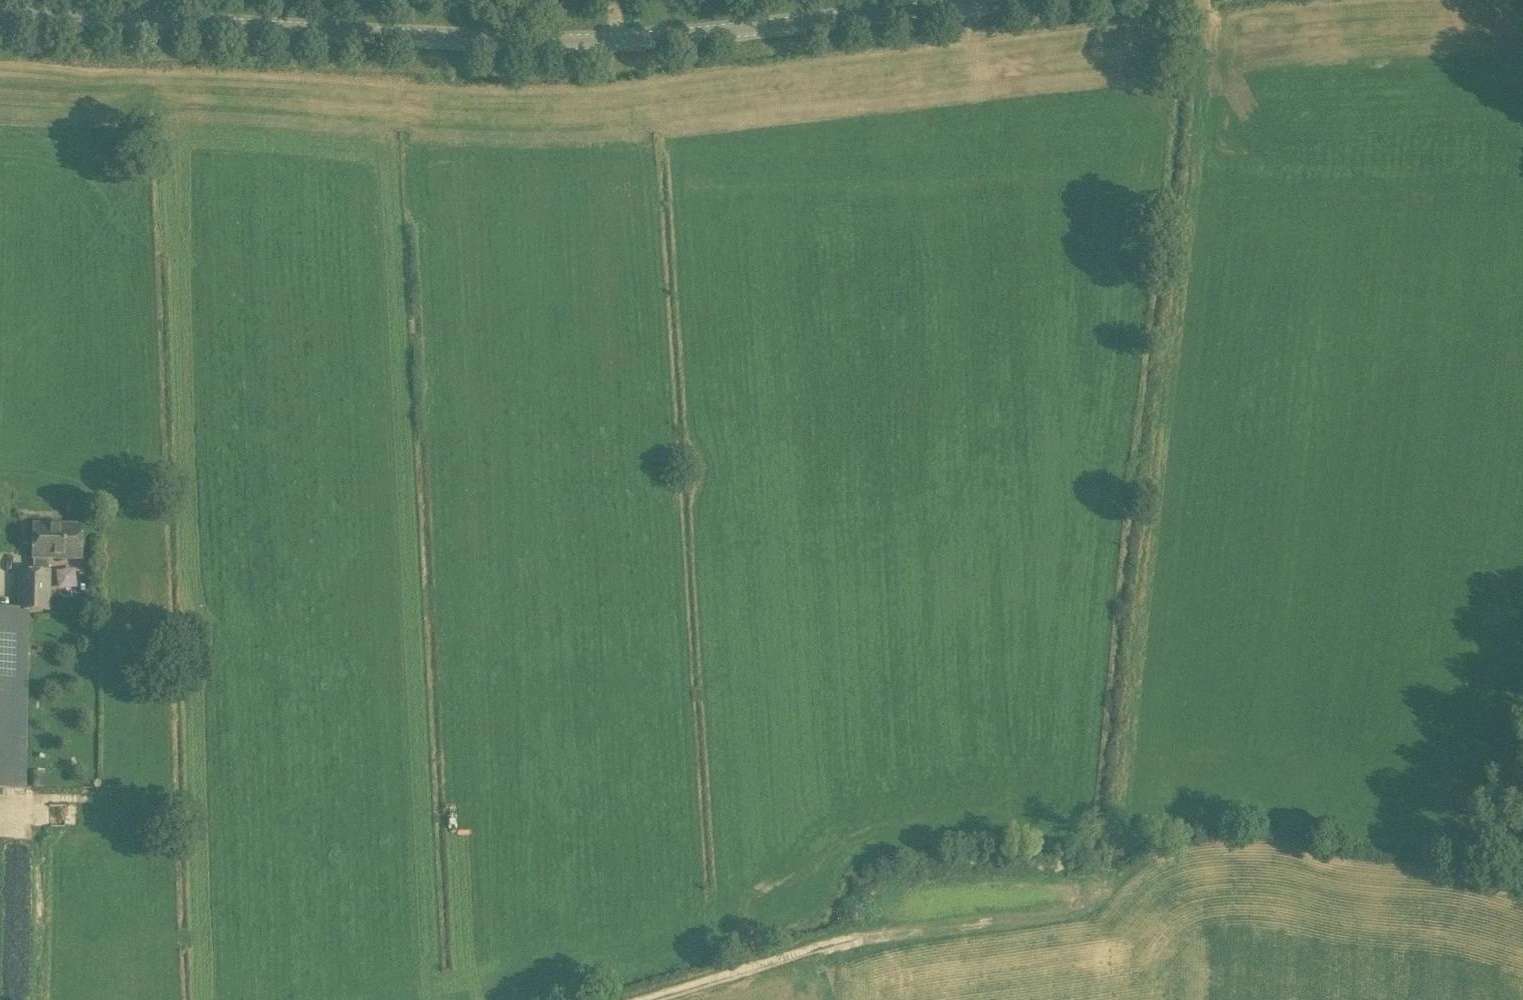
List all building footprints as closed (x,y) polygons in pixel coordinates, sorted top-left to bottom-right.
[(26,789),(30,610),(50,611),(51,572),(49,572),(49,558),(81,559),(81,527),(35,526),(34,571),(19,570),(18,608),(0,607),(0,789),(26,789)]
